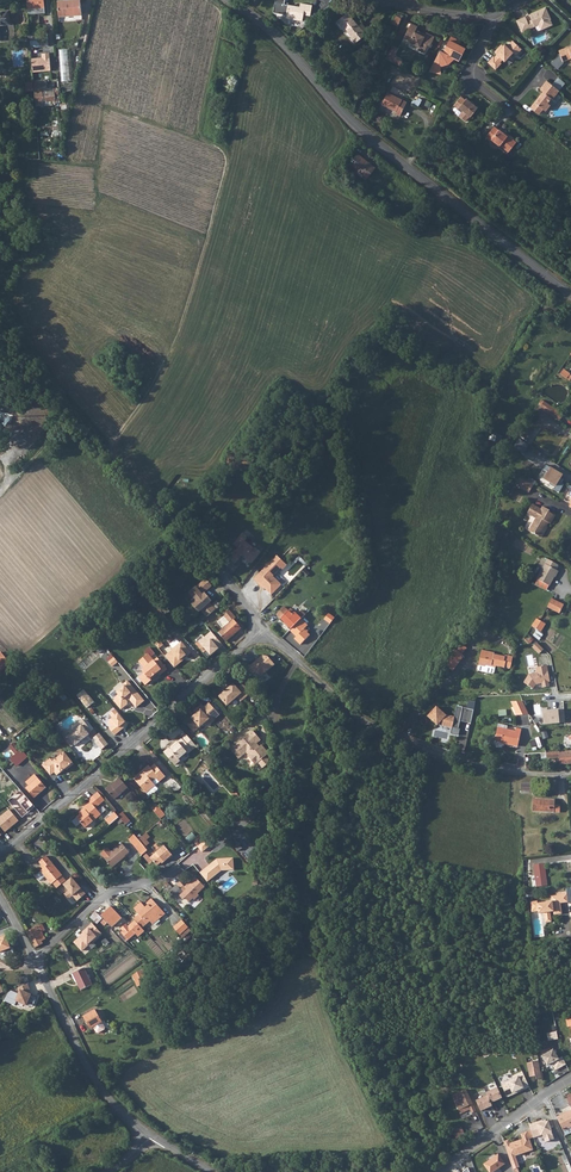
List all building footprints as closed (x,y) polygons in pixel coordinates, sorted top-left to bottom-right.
[(44,0),(27,0),(28,8),(45,7),(44,0)] [(82,15),(81,0),(62,0),(58,0),(59,16),(82,15)] [(273,14),(287,16),(286,19),(303,22),(304,16),(311,17),(312,6),(301,4),(300,8),(285,5),(286,0),(276,0),(273,14)] [(522,32),(538,24),(541,30),(552,24),(550,19),(551,19),(546,7),(529,14),(531,19),(527,21),(525,16),(516,20),(522,32)] [(9,11),(0,11),(0,25),(10,24),(9,11)] [(359,26),(348,13),(337,22),(341,26),(343,25),(352,37),(351,38),(355,43),(365,34),(365,33),(359,26)] [(401,18),(396,16),(393,23),(398,26),(401,18)] [(417,25),(411,22),(404,36),(410,40),(409,41),(419,46),(417,49),(423,52),(427,44),(430,45),(434,36),(426,32),(425,34),(415,30),(417,25)] [(359,26),(365,33),(368,31),(362,23),(359,26)] [(443,50),(440,49),(430,69),(441,71),(441,63),(448,61),(453,56),(459,59),(465,47),(459,43),(460,40),(451,36),(443,50)] [(507,46),(505,44),(503,46),(496,53),(497,54),(494,57),(493,56),(488,62),(495,70),(501,63),(500,62),(503,60),(505,62),(513,52),(516,55),(522,49),(516,44),(515,45),(511,42),(507,46)] [(501,44),(494,52),(496,53),(503,46),(501,44)] [(396,50),(391,47),(385,58),(393,62),(395,56),(393,55),(396,50)] [(569,48),(568,47),(559,51),(560,54),(551,63),(558,69),(564,63),(563,61),(570,59),(570,47),(569,48)] [(61,49),(61,80),(74,80),(74,49),(61,49)] [(49,53),(42,54),(42,57),(32,58),(33,72),(50,70),(49,53)] [(395,56),(393,62),(400,66),(402,60),(395,56)] [(565,83),(558,77),(553,83),(561,89),(565,83)] [(43,90),(48,89),(46,79),(33,80),(34,86),(42,84),(43,90)] [(553,83),(548,79),(541,88),(545,91),(542,96),(541,95),(531,106),(540,113),(544,108),(547,110),(552,104),(550,102),(554,97),(553,97),(557,92),(558,92),(561,89),(553,83)] [(34,90),(35,106),(47,105),(46,102),(55,101),(54,88),(48,89),(43,90),(42,84),(34,86),(34,90)] [(407,102),(387,92),(381,104),(396,111),(395,113),(400,115),(407,102)] [(461,96),(453,105),(458,109),(459,107),(470,117),(478,107),(466,98),(465,99),(461,96)] [(61,104),(62,113),(69,112),(69,103),(61,104)] [(498,130),(494,126),(486,136),(491,140),(491,139),(499,146),(500,145),(508,152),(516,142),(508,135),(507,136),(499,129),(498,130)] [(368,178),(376,167),(357,153),(349,163),(368,178)] [(570,374),(563,369),(560,374),(567,378),(569,375),(570,374)] [(564,415),(544,401),(541,405),(540,408),(559,421),(564,415)] [(531,428),(537,419),(533,416),(526,425),(531,428)] [(531,433),(524,428),(519,435),(526,440),(531,433)] [(517,438),(511,447),(522,454),(528,445),(517,438)] [(532,458),(527,455),(523,461),(528,464),(532,458)] [(548,467),(541,479),(553,487),(551,490),(556,493),(561,485),(560,483),(559,482),(561,480),(558,478),(561,475),(548,467)] [(533,485),(520,477),(516,485),(529,493),(533,485)] [(539,509),(531,504),(526,513),(534,518),(526,530),(538,537),(547,523),(548,524),(553,516),(547,512),(548,511),(541,506),(539,509)] [(509,533),(497,526),(492,535),(497,538),(499,534),(507,538),(509,533)] [(251,562),(260,550),(255,546),(253,546),(244,539),(236,550),(234,549),(228,557),(235,563),(241,555),(242,554),(245,556),(244,557),(251,562)] [(263,577),(258,583),(261,586),(262,585),(271,594),(282,584),(273,575),(281,567),(283,569),(287,564),(277,555),(273,559),(260,572),(263,575),(263,577)] [(558,565),(548,559),(537,579),(549,585),(549,586),(554,576),(557,570),(556,570),(558,565)] [(263,575),(260,572),(253,578),(258,583),(263,577),(263,575)] [(206,579),(203,582),(209,589),(212,586),(206,579)] [(549,585),(537,579),(534,585),(546,590),(549,585)] [(203,582),(190,593),(197,600),(193,604),(199,611),(201,610),(207,617),(216,609),(210,602),(208,600),(210,599),(207,595),(205,596),(203,595),(203,594),(209,589),(203,582)] [(225,595),(219,601),(221,604),(227,598),(225,595)] [(227,598),(221,604),(227,610),(233,605),(227,598)] [(547,607),(559,613),(564,605),(552,598),(547,607)] [(297,614),(291,608),(289,611),(284,607),(277,614),(291,629),(301,619),(297,614)] [(230,622),(218,632),(226,642),(241,628),(239,625),(240,624),(237,621),(236,622),(234,619),(236,617),(230,610),(224,615),(230,622)] [(305,614),(301,610),(297,614),(301,619),(305,614)] [(163,612),(155,619),(163,628),(170,621),(163,612)] [(329,613),(324,619),(330,624),(334,618),(329,613)] [(541,632),(546,624),(540,621),(537,618),(532,626),(541,632)] [(304,629),(308,625),(301,619),(291,629),(290,630),(296,636),(294,638),(300,644),(310,635),(304,629)] [(539,640),(543,635),(537,630),(533,635),(539,640)] [(160,640),(155,644),(159,649),(163,645),(160,640)] [(172,651),(165,656),(174,668),(185,659),(183,657),(186,655),(187,656),(191,653),(182,642),(171,650),(172,651)] [(535,643),(530,648),(537,654),(542,649),(535,643)] [(457,650),(461,654),(466,648),(462,644),(457,650)] [(302,653),(305,655),(311,648),(308,646),(302,653)] [(457,650),(454,648),(444,664),(454,672),(464,656),(461,654),(457,650)] [(494,654),(495,653),(482,650),(478,665),(479,665),(478,669),(479,670),(493,673),(494,672),(495,667),(496,667),(496,666),(504,668),(505,665),(507,665),(507,667),(507,668),(508,669),(509,669),(510,668),(511,667),(513,656),(505,655),(505,656),(494,654)] [(0,653),(0,673),(11,664),(1,652),(0,653)] [(148,654),(139,661),(145,668),(144,668),(144,672),(145,673),(140,677),(146,685),(151,680),(151,679),(150,678),(152,677),(153,678),(158,673),(160,675),(167,669),(160,661),(156,664),(154,660),(148,654)] [(262,654),(249,665),(259,676),(274,663),(267,656),(262,654)] [(112,667),(118,662),(114,657),(108,662),(112,667)] [(545,666),(534,668),(535,673),(528,674),(522,683),(531,689),(534,684),(541,683),(542,687),(548,686),(547,682),(548,681),(545,666)] [(136,707),(145,701),(128,680),(123,684),(124,686),(117,692),(118,694),(114,698),(114,701),(121,709),(127,704),(128,701),(130,700),(136,707)] [(233,683),(219,696),(227,704),(237,696),(241,700),(250,692),(242,683),(237,688),(233,683)] [(523,701),(511,701),(517,715),(529,714),(526,707),(523,701)] [(193,718),(187,723),(194,731),(203,723),(208,723),(209,718),(211,715),(214,718),(219,713),(209,702),(204,706),(201,704),(193,710),(196,713),(197,714),(193,718)] [(436,707),(428,716),(437,725),(439,722),(442,723),(441,724),(450,726),(450,725),(452,725),(452,727),(458,728),(460,721),(459,721),(460,719),(471,721),(474,710),(463,707),(457,705),(454,717),(446,715),(436,707)] [(126,721),(115,709),(109,713),(113,717),(108,722),(111,726),(109,728),(115,735),(123,728),(121,725),(126,721)] [(516,725),(529,725),(529,715),(516,715),(516,725)] [(62,735),(71,746),(75,744),(89,734),(88,733),(91,730),(82,719),(79,722),(81,725),(68,735),(66,732),(62,735)] [(516,728),(516,731),(507,729),(498,727),(495,740),(518,746),(522,729),(516,728)] [(253,730),(234,746),(242,755),(246,751),(249,755),(248,756),(255,765),(258,762),(263,767),(268,763),(268,760),(265,756),(267,755),(267,751),(261,745),(258,747),(256,745),(257,744),(257,743),(261,739),(253,730)] [(108,744),(99,733),(93,737),(96,741),(95,742),(101,749),(108,744)] [(192,750),(197,746),(186,734),(182,738),(192,750)] [(187,752),(188,754),(192,750),(182,738),(178,742),(171,749),(169,747),(164,752),(175,765),(180,760),(179,759),(187,752)] [(230,748),(238,758),(242,755),(234,746),(233,745),(230,748)] [(21,749),(10,759),(13,763),(16,766),(27,756),(21,749)] [(559,751),(547,752),(547,758),(560,757),(560,764),(570,763),(570,752),(559,753),(559,751)] [(46,761),(42,765),(50,775),(54,772),(57,775),(65,768),(68,766),(69,767),(74,764),(64,752),(53,761),(51,760),(47,763),(46,761)] [(144,772),(135,780),(149,796),(153,792),(155,792),(158,790),(158,788),(155,785),(153,782),(156,778),(159,782),(166,776),(155,764),(151,767),(149,765),(142,770),(144,772)] [(135,780),(144,772),(142,770),(134,778),(135,780)] [(40,780),(35,774),(26,782),(29,785),(26,788),(34,798),(46,787),(43,783),(45,782),(41,778),(40,780)] [(115,783),(107,790),(114,799),(128,787),(131,784),(124,776),(120,779),(120,778),(115,783)] [(105,788),(107,790),(115,783),(114,781),(105,788)] [(532,793),(532,782),(522,782),(522,792),(532,793)] [(241,797),(235,790),(231,793),(237,800),(241,797)] [(100,804),(105,800),(97,792),(93,796),(100,804)] [(96,808),(100,804),(93,796),(89,799),(91,802),(84,808),(85,810),(81,814),(77,817),(86,827),(101,814),(96,808)] [(555,799),(533,799),(533,811),(560,812),(560,805),(554,805),(555,799)] [(158,805),(154,809),(162,819),(167,815),(158,805)] [(0,817),(0,825),(5,832),(20,820),(10,808),(0,817)] [(118,816),(119,817),(123,821),(125,824),(130,821),(123,812),(118,816)] [(140,841),(144,845),(148,841),(143,835),(138,839),(140,841)] [(140,841),(138,839),(136,836),(130,841),(134,846),(140,841)] [(202,853),(209,846),(204,840),(197,847),(202,853)] [(142,855),(147,850),(144,845),(140,841),(134,846),(142,855)] [(111,852),(104,858),(112,867),(126,856),(130,852),(122,843),(118,847),(117,847),(111,852)] [(164,845),(150,857),(157,865),(163,860),(164,862),(168,858),(169,859),(173,856),(164,845)] [(101,854),(104,858),(111,852),(108,848),(101,854)] [(62,875),(46,856),(39,861),(44,868),(41,870),(52,884),(53,883),(57,887),(66,880),(62,875)] [(209,867),(201,874),(207,882),(221,870),(234,869),(233,858),(217,859),(209,865),(209,867)] [(547,885),(545,863),(533,865),(535,875),(536,886),(547,885)] [(209,865),(200,872),(201,874),(209,867),(209,865)] [(198,893),(205,886),(195,876),(186,885),(188,887),(187,888),(184,891),(177,884),(173,888),(167,882),(164,885),(166,887),(164,889),(168,894),(169,893),(175,900),(180,895),(183,899),(185,897),(189,901),(193,898),(195,900),(199,895),(198,893)] [(180,881),(177,884),(184,891),(187,888),(188,887),(186,885),(185,886),(180,881)] [(537,900),(531,901),(532,911),(538,910),(538,913),(544,912),(545,917),(550,916),(550,910),(553,909),(554,914),(561,913),(560,903),(568,902),(567,892),(557,893),(558,895),(552,896),(552,901),(537,902),(537,900)] [(139,914),(134,918),(136,920),(142,928),(150,921),(153,924),(161,918),(156,912),(161,908),(156,903),(152,898),(146,903),(148,905),(145,907),(141,902),(134,908),(139,914)] [(97,912),(102,916),(105,913),(108,910),(103,906),(97,912)] [(161,908),(156,912),(161,918),(165,914),(161,908)] [(100,921),(103,918),(95,911),(90,917),(97,924),(100,921)] [(114,921),(105,913),(102,916),(111,924),(114,921)] [(141,929),(142,928),(136,920),(119,934),(126,942),(137,932),(140,934),(143,932),(141,929)] [(188,927),(182,920),(178,923),(185,930),(188,927)] [(35,947),(43,943),(42,941),(46,939),(42,932),(45,930),(42,923),(27,931),(35,947)] [(93,941),(102,933),(93,923),(82,932),(83,933),(80,936),(81,937),(80,938),(79,938),(74,942),(82,950),(88,945),(88,944),(92,940),(93,941)] [(178,923),(173,927),(180,934),(185,930),(178,923)] [(92,985),(84,968),(73,973),(81,990),(92,985)] [(28,984),(18,988),(19,990),(20,991),(16,1001),(26,1005),(31,995),(27,993),(27,992),(29,991),(30,991),(28,984)] [(95,1010),(93,1011),(92,1009),(85,1014),(86,1015),(84,1016),(91,1028),(93,1027),(96,1032),(98,1033),(104,1029),(105,1027),(95,1010)] [(557,1031),(547,1033),(549,1041),(559,1039),(557,1031)] [(556,1048),(543,1056),(549,1066),(553,1064),(557,1071),(568,1065),(563,1057),(561,1058),(556,1048)] [(538,1061),(527,1064),(530,1078),(536,1076),(537,1080),(542,1079),(538,1061)] [(514,1079),(502,1085),(508,1098),(518,1093),(518,1091),(524,1088),(525,1090),(530,1087),(523,1072),(513,1077),(514,1079)] [(448,1079),(450,1084),(458,1081),(461,1080),(459,1075),(448,1079)] [(456,1094),(466,1089),(463,1084),(460,1086),(454,1089),(456,1094)] [(499,1086),(488,1092),(490,1095),(493,1103),(505,1098),(499,1086)] [(472,1103),(466,1089),(456,1094),(452,1096),(454,1099),(460,1113),(470,1109),(468,1105),(472,1103)] [(493,1103),(490,1095),(478,1100),(483,1111),(495,1106),(493,1103)] [(558,1116),(570,1110),(570,1106),(556,1113),(558,1116)] [(557,1117),(563,1130),(570,1127),(570,1126),(570,1111),(557,1117)] [(542,1120),(529,1124),(534,1137),(543,1134),(545,1142),(554,1139),(552,1131),(551,1127),(553,1126),(551,1119),(543,1122),(542,1120)] [(461,1127),(453,1130),(456,1137),(465,1134),(461,1127)] [(529,1138),(527,1131),(521,1134),(522,1139),(510,1143),(509,1139),(503,1141),(507,1152),(511,1150),(514,1156),(533,1149),(529,1138)] [(490,1171),(492,1171),(505,1163),(498,1155),(484,1164),(490,1171)]
